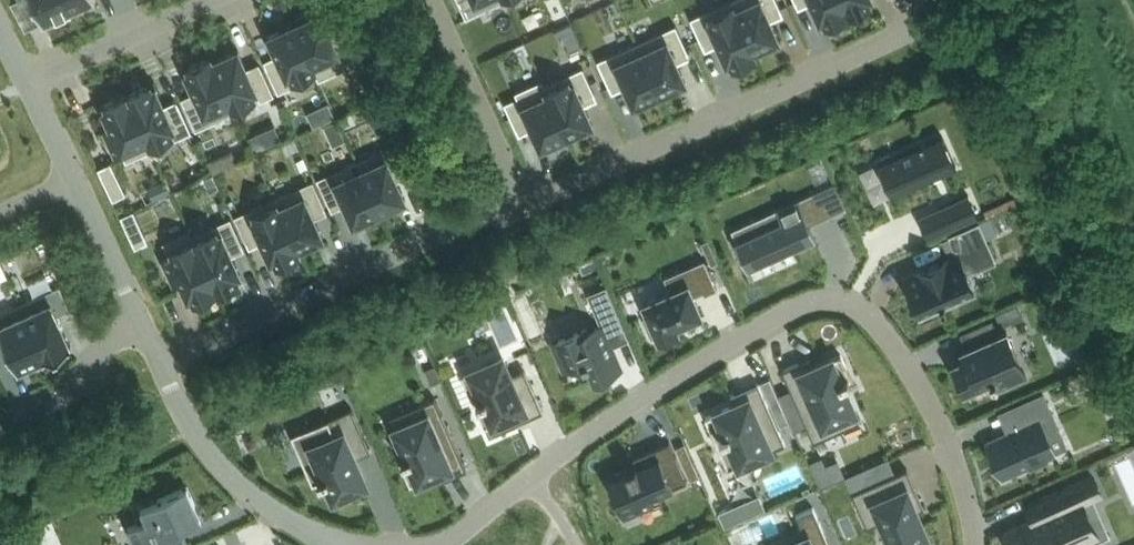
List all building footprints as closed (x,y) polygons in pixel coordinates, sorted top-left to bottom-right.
[(65,0),(33,0),(43,21),(54,17),(56,22),(70,15),(68,10),(70,9),(65,0)] [(70,9),(90,0),(65,0),(70,9)] [(466,17),(505,0),(458,0),(466,17)] [(753,51),(730,0),(690,18),(702,44),(715,38),(726,63),(730,61),(732,66),(756,55),(754,51),(753,51)] [(779,39),(768,14),(781,9),(777,0),(730,0),(753,51),(754,51),(779,39)] [(842,0),(810,0),(819,21),(823,19),(825,24),(848,13),(842,0)] [(848,13),(848,14),(871,4),(869,0),(842,0),(848,13)] [(328,38),(317,14),(291,26),(309,66),(314,76),(316,81),(342,69),(340,64),(353,58),(341,32),(328,38)] [(571,23),(554,31),(557,36),(574,29),(571,23)] [(637,42),(660,93),(659,93),(659,94),(662,92),(664,95),(682,87),(681,84),(684,83),(684,82),(686,81),(675,57),(688,51),(676,25),(637,42)] [(263,68),(275,94),(314,76),(309,66),(291,26),(265,37),(276,62),(263,68)] [(660,93),(637,42),(597,60),(609,86),(622,80),(633,105),(659,93),(660,93)] [(249,74),(238,49),(212,61),(233,107),(258,96),(261,100),(274,94),(262,68),(249,74)] [(180,105),(192,131),(231,114),(208,63),(182,75),(193,99),(180,105)] [(567,135),(569,134),(571,138),(589,129),(588,126),(593,124),(582,99),(595,93),(583,67),(545,84),(544,85),(567,135)] [(544,85),(545,84),(542,79),(515,92),(518,97),(505,103),(516,128),(529,123),(540,147),(567,135),(544,85)] [(163,113),(152,88),(126,100),(144,141),(149,151),(188,133),(176,107),(163,113)] [(122,163),(149,151),(144,141),(126,100),(100,112),(107,129),(101,132),(112,156),(118,153),(122,163)] [(336,121),(324,126),(328,134),(340,128),(336,121)] [(260,132),(249,137),(255,151),(267,145),(260,132)] [(958,167),(944,133),(888,158),(903,191),(958,167)] [(404,170),(392,144),(353,162),(357,172),(376,212),(402,201),(391,176),(404,170)] [(229,150),(204,161),(209,173),(234,163),(229,150)] [(304,157),(298,161),(302,170),(308,167),(304,157)] [(338,200),(349,224),(376,212),(357,172),(353,162),(313,180),(325,206),(338,200)] [(107,164),(94,170),(110,200),(122,194),(107,164)] [(270,199),(275,209),(293,250),(319,238),(308,214),(321,208),(309,182),(296,188),(270,199)] [(835,183),(823,188),(834,215),(847,209),(835,183)] [(979,216),(969,193),(941,206),(950,228),(979,216)] [(275,209),(270,199),(231,217),(243,243),(256,237),(267,262),(293,250),(275,209)] [(799,199),(730,229),(737,244),(748,268),(816,238),(799,199)] [(132,249),(145,243),(130,211),(117,217),(132,249)] [(239,245),(227,219),(188,237),(192,247),(211,287),(237,275),(226,251),(239,245)] [(961,232),(969,249),(906,277),(918,304),(921,311),(940,302),(942,307),(947,305),(945,300),(972,288),(965,272),(977,267),(980,266),(996,259),(980,222),(960,230),(961,232)] [(159,261),(170,285),(177,282),(184,299),(211,287),(192,247),(188,237),(185,231),(161,242),(168,258),(159,261)] [(708,239),(702,242),(711,265),(718,262),(708,239)] [(14,273),(8,258),(0,261),(0,279),(14,273)] [(717,289),(704,260),(692,265),(698,279),(644,303),(649,316),(644,318),(652,336),(657,334),(659,338),(678,329),(676,325),(702,314),(694,297),(704,293),(705,295),(717,289)] [(60,285),(20,303),(45,357),(71,345),(58,315),(71,309),(60,285)] [(605,289),(589,296),(600,322),(616,315),(605,289)] [(20,303),(0,312),(0,341),(5,339),(18,369),(24,367),(26,370),(42,362),(41,359),(45,357),(20,303)] [(962,333),(960,334),(967,348),(962,351),(966,359),(953,364),(965,391),(991,379),(991,380),(996,382),(999,388),(1027,376),(1007,331),(999,335),(992,320),(991,320),(992,323),(963,336),(962,333)] [(587,328),(553,344),(564,369),(583,361),(584,364),(587,362),(595,380),(621,368),(603,326),(589,332),(587,328)] [(814,442),(820,439),(832,433),(827,422),(855,410),(848,395),(843,383),(850,380),(849,378),(851,378),(841,354),(802,371),(798,363),(784,369),(782,370),(789,386),(814,442)] [(472,372),(484,398),(477,401),(478,403),(476,403),(487,427),(523,411),(527,419),(545,412),(526,369),(512,376),(504,358),(472,372)] [(440,379),(435,365),(426,369),(432,382),(440,379)] [(717,442),(728,437),(740,464),(786,443),(759,382),(742,390),(745,399),(705,416),(717,442)] [(1006,409),(1015,430),(988,441),(1003,475),(1030,464),(1031,467),(1047,460),(1045,456),(1054,453),(1047,437),(1060,431),(1043,393),(1006,409)] [(427,415),(396,428),(408,455),(401,458),(402,460),(399,461),(410,485),(449,467),(453,476),(468,469),(437,399),(422,405),(427,415)] [(299,450),(312,480),(313,483),(319,480),(320,482),(326,479),(334,497),(366,483),(352,451),(368,444),(355,416),(356,416),(352,408),(343,412),(312,426),(319,442),(299,450)] [(655,505),(651,496),(676,485),(677,485),(687,481),(670,441),(667,442),(642,453),(646,461),(637,464),(636,463),(625,468),(626,469),(607,478),(612,488),(621,510),(625,518),(626,518),(655,505)] [(810,461),(820,486),(833,481),(822,456),(810,461)] [(876,505),(893,544),(918,544),(924,544),(923,543),(929,540),(916,509),(915,509),(912,501),(920,498),(908,471),(907,468),(895,473),(888,457),(845,476),(852,493),(854,496),(861,512),(876,505)] [(695,466),(687,469),(691,479),(699,476),(695,466)] [(1036,521),(1008,533),(1013,544),(1064,544),(1061,538),(1065,536),(1064,535),(1080,528),(1085,539),(1095,534),(1081,502),(1099,494),(1091,476),(1028,505),(1036,521)] [(131,525),(139,544),(150,540),(151,543),(203,520),(201,517),(202,516),(188,485),(159,498),(160,498),(153,501),(158,513),(131,525)] [(733,525),(774,507),(767,491),(726,509),(733,525)] [(785,544),(830,544),(813,507),(796,514),(806,536),(785,544)]
